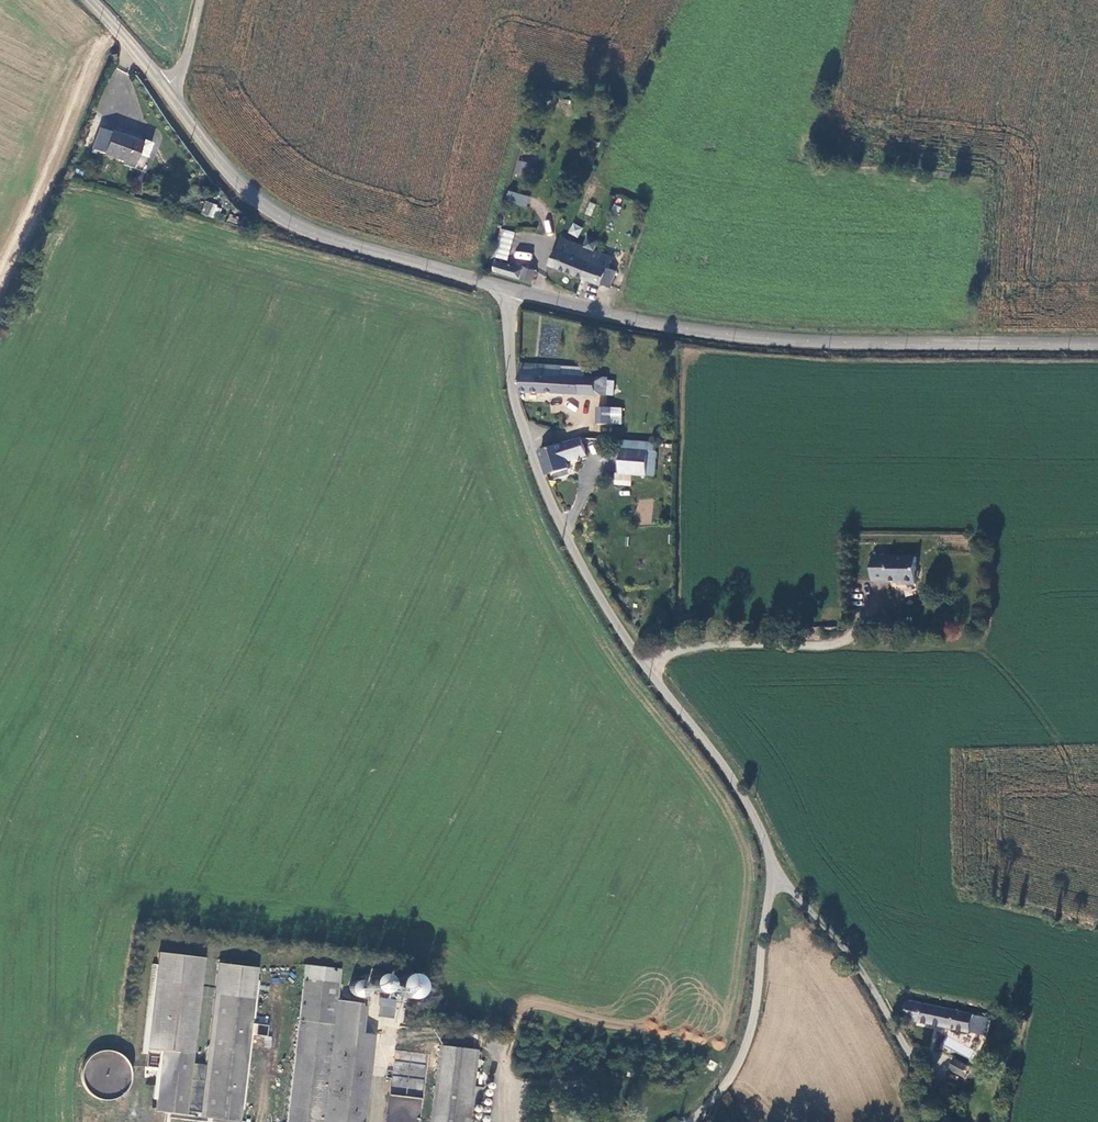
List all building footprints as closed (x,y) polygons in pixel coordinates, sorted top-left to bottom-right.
[(154,136),(153,139),(122,130),(115,151),(147,161),(150,151),(159,154),(163,139),(154,136)] [(514,175),(525,176),(527,162),(516,160),(514,175)] [(527,206),(529,195),(507,191),(505,202),(527,206)] [(200,214),(214,218),(218,205),(204,201),(200,214)] [(588,201),(584,214),(591,216),(595,204),(588,201)] [(572,223),(567,233),(578,237),(582,227),(572,223)] [(509,226),(502,253),(516,256),(522,229),(509,226)] [(588,275),(599,248),(603,237),(592,233),(588,243),(567,233),(554,262),(588,275)] [(504,258),(501,270),(538,279),(541,265),(531,263),(530,265),(504,258)] [(565,363),(524,362),(525,389),(612,389),(613,369),(603,368),(600,371),(565,370),(565,363)] [(619,420),(619,403),(606,403),(606,420),(619,420)] [(630,403),(619,403),(619,420),(630,420),(630,403)] [(619,420),(606,420),(606,429),(619,429),(619,420)] [(543,453),(543,454),(551,474),(573,466),(571,462),(591,455),(585,438),(543,453)] [(654,451),(627,449),(626,473),(653,475),(654,451)] [(574,469),(573,466),(551,474),(552,477),(574,469)] [(636,524),(652,524),(653,499),(637,499),(636,524)] [(874,554),(874,581),(891,581),(891,583),(906,584),(906,586),(919,586),(919,558),(891,558),(891,555),(874,554)] [(159,982),(201,986),(205,957),(160,952),(157,981),(159,982)] [(201,1107),(200,1115),(241,1120),(251,1034),(265,1036),(267,1025),(252,1023),(259,966),(217,961),(206,1064),(198,1063),(193,1106),(201,1107)] [(341,969),(306,965),(303,979),(305,979),(321,981),(339,984),(341,969)] [(370,980),(370,986),(373,990),(378,993),(384,992),(388,988),(389,983),(388,977),(383,974),(378,973),(373,975),(370,980)] [(402,998),(407,999),(412,997),(417,994),(419,989),(419,984),(418,979),(414,975),(409,973),(404,973),(399,975),(395,980),(394,985),(395,990),(397,995),(402,998)] [(287,1121),(305,1121),(321,981),(305,979),(287,1121)] [(356,997),(361,997),(365,994),(367,990),(366,985),(363,981),(359,979),(354,980),(351,983),(349,987),(349,991),(352,995),(356,997)] [(157,1111),(187,1114),(201,986),(159,982),(157,981),(149,1049),(164,1051),(157,1111)] [(375,1034),(362,1033),(366,1004),(354,1003),(354,1001),(337,999),(339,984),(321,981),(305,1121),(365,1121),(375,1034)] [(394,1017),(396,998),(379,997),(378,1016),(394,1017)] [(988,1037),(991,1020),(915,1003),(916,1000),(909,998),(906,1013),(911,1020),(988,1037)] [(441,1046),(431,1121),(467,1121),(470,1102),(477,1102),(479,1085),(470,1084),(475,1051),(441,1046)] [(948,1071),(964,1076),(967,1065),(951,1060),(948,1071)] [(387,1113),(397,1114),(397,1116),(419,1118),(421,1098),(389,1095),(387,1113)]
